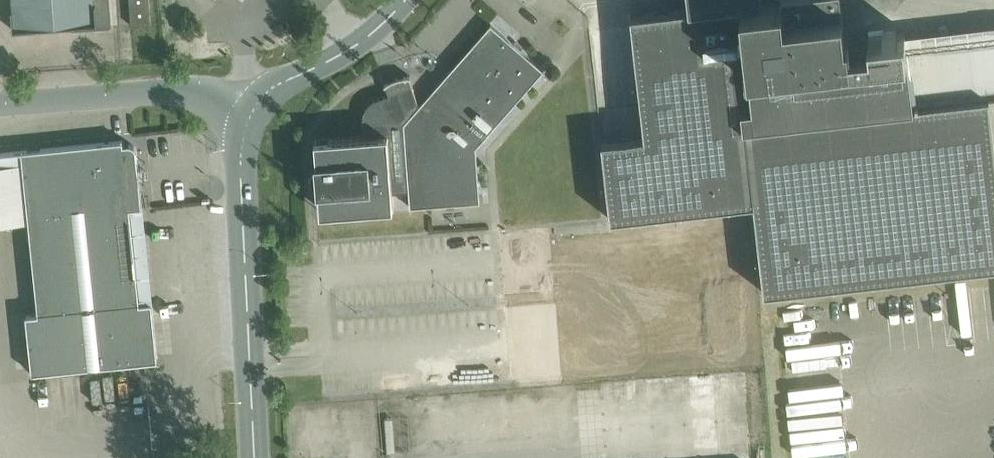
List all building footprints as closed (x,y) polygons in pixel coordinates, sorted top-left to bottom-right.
[(14,8),(12,8),(13,30),(72,25),(72,30),(88,29),(88,24),(94,23),(95,28),(112,27),(110,7),(110,0),(14,0),(14,8)] [(150,0),(130,0),(132,25),(152,24),(150,0)] [(601,140),(611,219),(754,203),(764,293),(993,266),(993,95),(990,95),(914,104),(908,47),(849,54),(847,38),(842,0),(688,0),(689,8),(631,14),(644,136),(601,140)] [(395,207),(394,204),(393,191),(409,190),(411,206),(481,201),(476,136),(538,64),(491,24),(419,107),(409,77),(410,77),(410,76),(405,76),(403,76),(399,77),(395,78),(392,80),(388,82),(385,85),(385,86),(386,85),(390,94),(377,99),(374,100),(372,102),(370,103),(368,105),(367,108),(366,110),(365,112),(364,114),(364,116),(364,117),(364,119),(365,135),(329,138),(329,139),(315,140),(316,153),(316,154),(317,172),(313,172),(314,171),(312,171),(312,173),(312,176),(312,179),(313,183),(314,182),(314,181),(318,181),(319,199),(320,213),(395,207)] [(130,207),(142,206),(136,148),(135,147),(134,146),(134,145),(132,144),(131,144),(124,145),(123,140),(23,151),(24,162),(30,221),(39,313),(27,314),(33,372),(158,359),(152,301),(140,303),(130,207)] [(30,221),(24,162),(0,164),(0,224),(30,221)] [(967,276),(968,285),(955,286),(957,312),(970,311),(972,333),(993,330),(993,273),(967,276)] [(713,375),(688,375),(689,450),(714,449),(713,375)]
